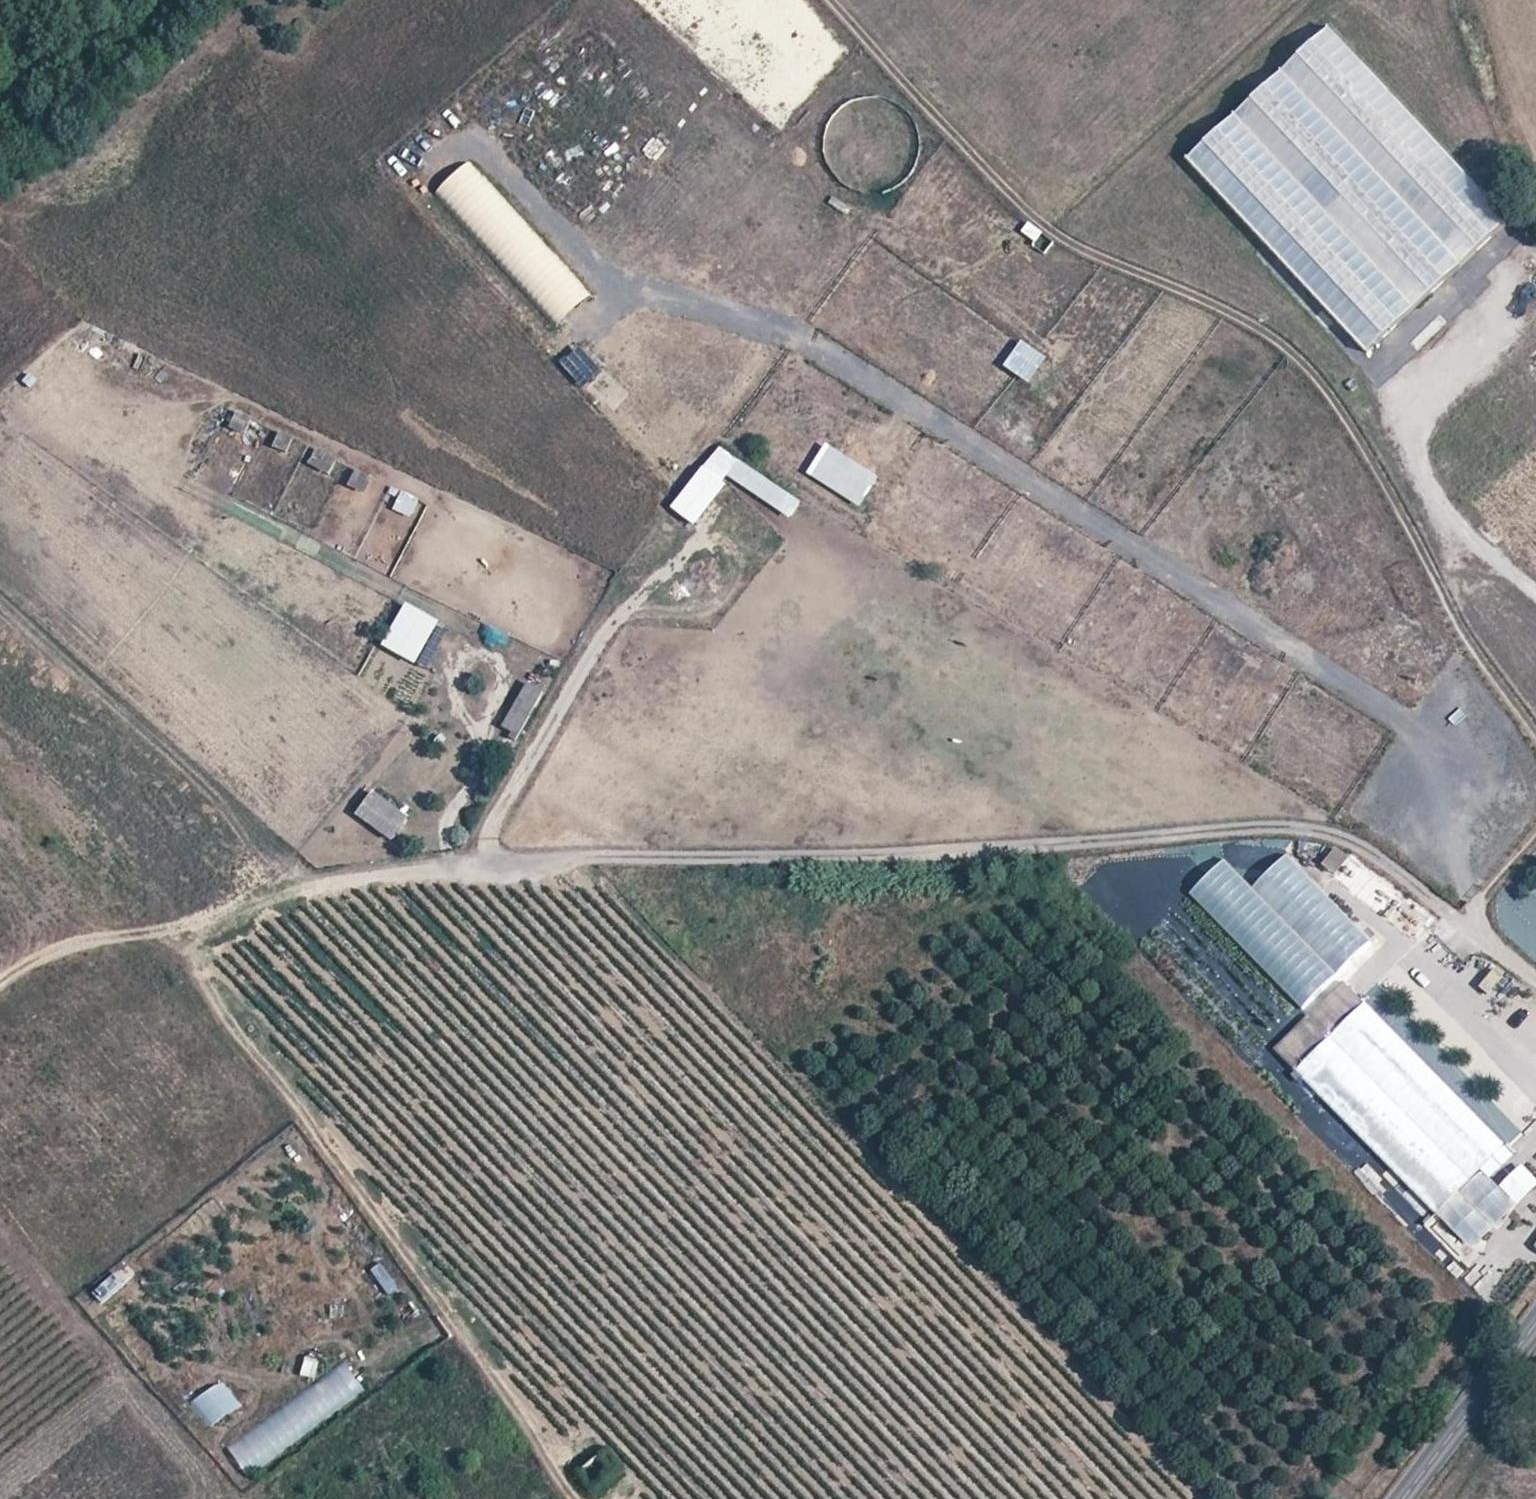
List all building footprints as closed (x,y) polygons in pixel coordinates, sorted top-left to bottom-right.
[(1508,222),(1329,29),(1188,160),(1367,353),(1508,222)] [(591,293),(469,159),(433,192),(555,325),(591,293)] [(606,396),(620,388),(598,349),(584,356),(606,396)] [(693,527),(727,477),(789,519),(800,502),(714,443),(669,510),(693,527)] [(314,448),(306,463),(327,475),(336,459),(314,448)] [(364,495),(372,477),(354,468),(345,486),(364,495)] [(410,518),(419,500),(400,490),(391,509),(410,518)] [(379,647),(412,664),(436,619),(402,602),(379,647)] [(499,726),(517,736),(543,691),(525,681),(499,726)] [(368,790),(352,816),(393,840),(408,813),(368,790)] [(1333,845),(1313,873),(1328,883),(1347,855),(1333,845)] [(1496,926),(1535,958),(1535,876),(1496,926)] [(1274,1050),(1436,1214),(1505,1147),(1344,982),(1274,1050)] [(390,1294),(403,1285),(385,1260),(372,1269),(390,1294)] [(103,1302),(137,1273),(126,1262),(93,1290),(103,1302)] [(301,1375),(317,1378),(320,1358),(305,1356),(301,1375)] [(191,1400),(209,1427),(242,1405),(224,1378),(191,1400)]
